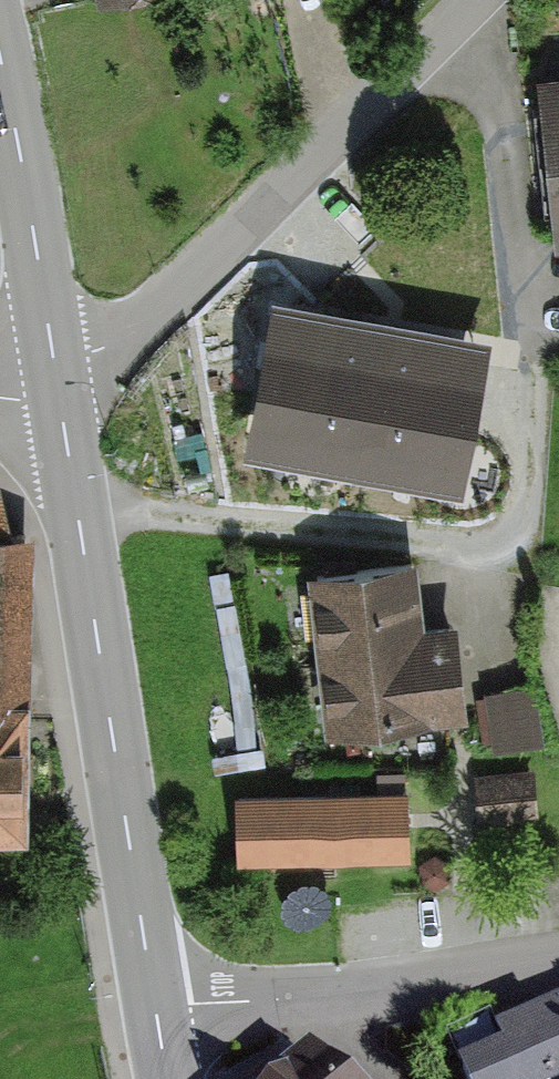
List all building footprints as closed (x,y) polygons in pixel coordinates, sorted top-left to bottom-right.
[(470,359),(282,323),(260,434),(449,470),(470,359)] [(28,842),(32,739),(35,542),(0,541),(0,843),(28,842)] [(412,562),(317,575),(335,719),(461,708),(451,627),(425,631),(412,562)] [(536,695),(496,701),(502,745),(542,739),(536,695)] [(527,775),(483,779),(487,813),(530,808),(527,775)] [(407,792),(238,797),(240,851),(408,846),(407,792)] [(469,1077),(470,1078),(558,1078),(558,1015),(515,1034),(524,1054),(469,1077)] [(314,1055),(285,1078),(342,1078),(314,1055)]
